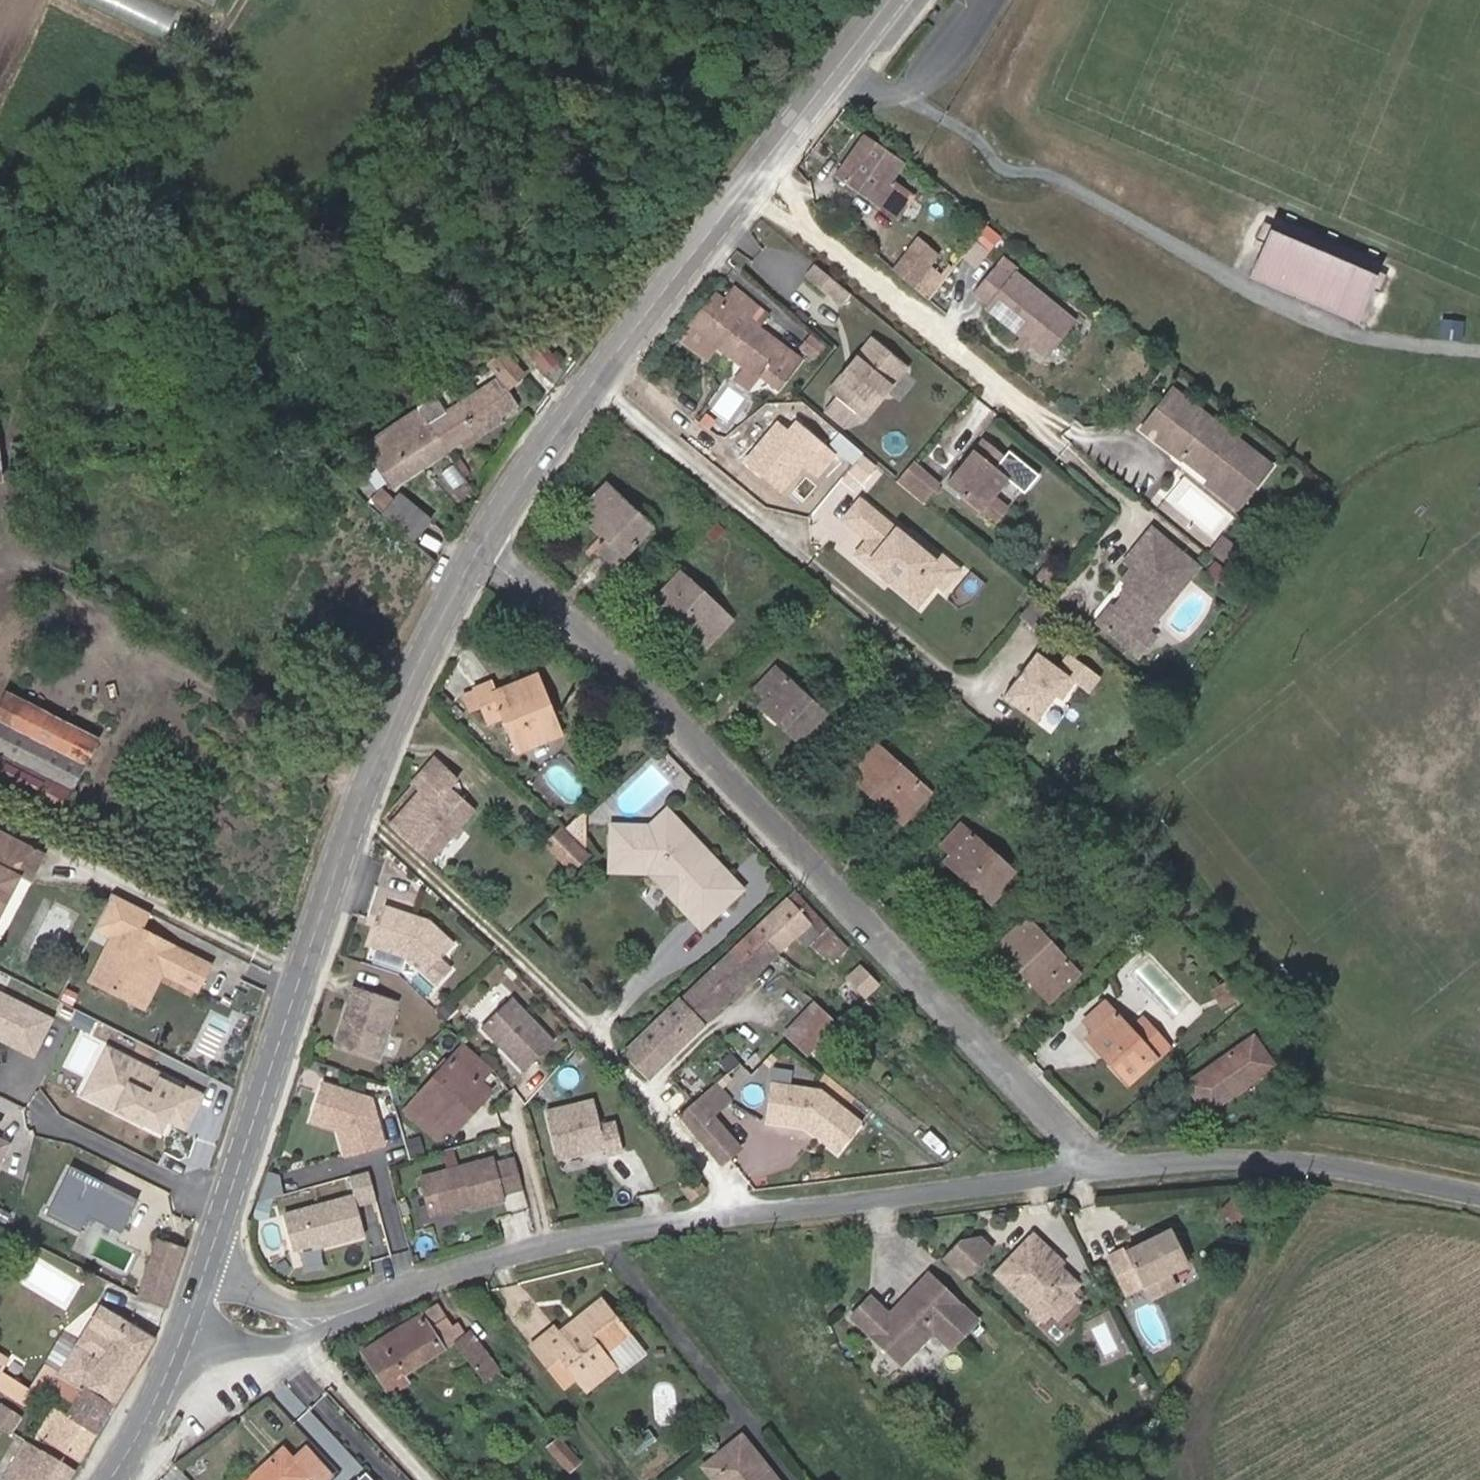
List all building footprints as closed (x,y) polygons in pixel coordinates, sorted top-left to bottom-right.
[(141,21),(168,33),(179,9),(159,0),(103,0),(105,1),(103,6),(140,23),(141,21)] [(903,166),(865,136),(838,175),(898,216),(915,192),(894,177),(903,166)] [(930,254),(897,227),(880,250),(913,277),(930,254)] [(1312,266),(1318,251),(1269,230),(1249,277),(1356,325),(1376,277),(1327,255),(1321,269),(1312,266)] [(1327,255),(1318,251),(1312,266),(1321,269),(1327,255)] [(833,299),(843,287),(817,266),(807,278),(833,299)] [(995,269),(974,296),(988,307),(985,311),(1022,340),(1031,347),(1047,360),(1075,325),(1014,275),(1010,280),(995,269)] [(709,305),(693,325),(717,343),(747,366),(761,377),(778,390),(800,363),(753,325),(763,313),(734,290),(724,304),(715,297),(709,305)] [(545,323),(535,332),(546,343),(556,334),(545,323)] [(682,339),(706,357),(717,343),(693,325),(682,339)] [(804,350),(817,357),(825,341),(813,334),(804,350)] [(538,339),(530,345),(550,368),(557,362),(538,339)] [(875,339),(830,392),(836,398),(826,409),(848,427),(857,415),(863,420),(908,367),(875,339)] [(1022,340),(1016,348),(1024,355),(1031,347),(1022,340)] [(507,389),(521,379),(498,355),(489,363),(502,376),(444,413),(431,392),(415,403),(418,409),(446,452),(517,406),(507,389)] [(747,366),(736,381),(749,391),(761,377),(747,366)] [(1170,389),(1138,429),(1170,455),(1172,453),(1206,481),(1225,457),(1233,463),(1226,473),(1248,491),(1267,468),(1170,389)] [(391,488),(446,452),(418,409),(363,445),(391,488)] [(806,414),(792,431),(812,447),(826,430),(806,414)] [(832,463),(848,443),(832,430),(816,449),(832,463)] [(945,484),(976,511),(1006,477),(995,468),(1005,457),(984,439),(945,484)] [(842,481),(855,492),(874,468),(861,457),(842,481)] [(1206,481),(1202,485),(1233,510),(1248,491),(1226,473),(1233,463),(1225,457),(1206,481)] [(779,488),(749,464),(737,480),(766,503),(779,488)] [(908,465),(895,481),(922,504),(935,488),(908,465)] [(651,530),(606,486),(580,513),(609,541),(599,550),(616,566),(651,530)] [(394,499),(384,490),(372,504),(414,540),(430,520),(399,494),(394,499)] [(860,502),(844,521),(868,541),(860,551),(886,572),(886,571),(895,578),(894,580),(920,600),(929,589),(937,595),(957,570),(938,554),(932,562),(909,542),(915,535),(910,531),(904,538),(860,502)] [(1108,615),(1136,637),(1142,629),(1147,629),(1199,566),(1150,527),(1129,554),(1136,559),(1130,567),(1121,579),(1126,583),(1133,589),(1127,596),(1122,598),(1113,608),(1108,615)] [(932,562),(938,554),(915,535),(909,542),(932,562)] [(886,572),(860,551),(855,556),(915,606),(920,600),(894,580),(895,578),(886,571),(886,572)] [(1123,561),(1130,567),(1136,559),(1129,554),(1123,561)] [(1233,576),(1224,568),(1216,577),(1225,585),(1233,576)] [(654,603),(693,639),(720,610),(681,573),(654,603)] [(1053,583),(1044,575),(1036,585),(1045,593),(1053,583)] [(1121,591),(1127,596),(1133,589),(1126,583),(1121,591)] [(1104,611),(1108,615),(1113,608),(1108,605),(1104,611)] [(732,621),(720,610),(693,639),(705,650),(732,621)] [(1101,624),(1108,615),(1104,611),(1096,620),(1101,624)] [(1128,647),(1136,637),(1108,615),(1101,624),(1128,647)] [(1154,635),(1147,629),(1142,629),(1136,637),(1146,645),(1154,635)] [(1138,655),(1146,645),(1136,637),(1128,647),(1138,655)] [(1038,653),(1004,697),(1037,722),(1056,696),(1062,700),(1076,682),(1090,693),(1101,678),(1069,653),(1058,668),(1038,653)] [(775,670),(757,690),(767,699),(762,706),(807,747),(831,721),(775,670)] [(474,689),(475,692),(481,707),(488,724),(503,718),(517,753),(551,740),(537,704),(545,700),(536,677),(493,694),(489,684),(474,689)] [(470,712),(481,707),(475,692),(464,696),(470,712)] [(8,693),(0,708),(0,786),(58,816),(97,739),(8,693)] [(560,736),(545,700),(537,704),(551,740),(560,736)] [(873,744),(848,773),(905,822),(929,794),(873,744)] [(390,825),(432,863),(475,811),(451,790),(457,782),(432,761),(411,785),(418,790),(390,825)] [(584,810),(565,828),(581,843),(582,845),(584,810)] [(679,904),(691,916),(731,878),(705,852),(702,854),(689,840),(692,837),(667,813),(651,827),(610,827),(611,865),(656,866),(686,897),(679,904)] [(1015,878),(958,826),(940,845),(951,855),(945,862),(991,904),(1015,878)] [(562,831),(547,846),(570,870),(585,856),(562,831)] [(19,876),(12,872),(27,844),(4,833),(0,842),(0,913),(19,876)] [(27,844),(12,872),(19,876),(29,881),(44,853),(27,844)] [(652,877),(679,904),(686,897),(656,866),(611,865),(610,875),(652,877)] [(743,890),(731,878),(691,916),(703,929),(743,890)] [(731,953),(753,976),(794,938),(810,923),(820,934),(811,944),(825,958),(828,954),(834,959),(845,948),(794,892),(731,953)] [(384,906),(371,944),(407,956),(436,984),(446,974),(435,963),(453,945),(428,921),(384,906)] [(161,972),(195,990),(208,965),(120,920),(89,981),(125,999),(143,963),(161,972)] [(1027,920),(999,945),(1050,1000),(1078,975),(1027,920)] [(805,948),(811,944),(820,934),(810,923),(794,938),(805,948)] [(703,1024),(753,976),(731,953),(681,1000),(703,1024)] [(143,963),(125,999),(143,1008),(161,972),(143,963)] [(876,982),(874,979),(863,969),(851,980),(863,993),(864,994),(876,982)] [(337,1039),(380,1053),(398,995),(355,981),(337,1039)] [(1227,984),(1212,992),(1219,1004),(1233,996),(1227,984)] [(0,996),(0,1041),(30,1057),(48,1023),(0,996)] [(514,1000),(484,1027),(526,1072),(555,1045),(514,1000)] [(646,1079),(703,1024),(681,1000),(624,1055),(646,1079)] [(835,1027),(813,1005),(786,1033),(808,1054),(835,1027)] [(1129,1032),(1104,1005),(1085,1022),(1094,1032),(1087,1038),(1129,1084),(1154,1061),(1168,1048),(1143,1020),(1129,1032)] [(1253,1041),(1188,1086),(1208,1114),(1272,1069),(1253,1041)] [(437,1137),(448,1126),(470,1101),(477,1106),(489,1093),(479,1084),(489,1072),(462,1049),(407,1111),(437,1137)] [(105,1054),(79,1101),(153,1142),(160,1130),(169,1113),(187,1123),(197,1105),(178,1095),(177,1098),(157,1087),(158,1084),(105,1054)] [(714,1084),(698,1098),(713,1115),(729,1102),(714,1084)] [(370,1101),(322,1085),(313,1114),(334,1121),(338,1133),(345,1158),(384,1146),(370,1101)] [(767,1121),(797,1127),(798,1123),(808,1125),(807,1129),(838,1154),(861,1125),(823,1095),(772,1086),(767,1121)] [(698,1098),(676,1116),(692,1134),(720,1165),(726,1160),(742,1147),(713,1115),(698,1098)] [(454,1131),(477,1106),(470,1101),(448,1126),(454,1131)] [(594,1101),(546,1111),(557,1158),(605,1148),(606,1155),(622,1152),(615,1123),(600,1127),(594,1101)] [(187,1123),(169,1113),(160,1130),(177,1140),(187,1123)] [(334,1121),(313,1114),(310,1123),(338,1133),(334,1121)] [(0,1118),(0,1173),(21,1128),(0,1118)] [(471,1207),(504,1199),(502,1194),(495,1166),(493,1157),(419,1176),(428,1213),(470,1203),(471,1207)] [(495,1166),(502,1194),(522,1189),(515,1161),(495,1166)] [(137,1201),(68,1166),(43,1216),(81,1235),(90,1218),(121,1233),(137,1201)] [(354,1198),(283,1216),(291,1251),(319,1244),(320,1247),(363,1237),(356,1205),(375,1200),(369,1173),(349,1178),(354,1198)] [(387,1179),(373,1183),(393,1249),(408,1245),(387,1179)] [(1234,1198),(1221,1211),(1230,1221),(1244,1209),(1234,1198)] [(936,1254),(958,1275),(986,1247),(972,1234),(955,1237),(936,1254)] [(1122,1248),(1106,1256),(1126,1296),(1142,1288),(1148,1301),(1172,1290),(1165,1277),(1187,1266),(1172,1234),(1126,1255),(1122,1248)] [(1058,1260),(1035,1237),(999,1275),(1036,1311),(1031,1316),(1043,1328),(1054,1319),(1057,1323),(1079,1300),(1072,1292),(1078,1286),(1062,1270),(1055,1263),(1058,1260)] [(165,1307),(184,1247),(156,1238),(137,1299),(165,1307)] [(1055,1263),(1062,1270),(1065,1267),(1058,1260),(1055,1263)] [(845,1311),(878,1344),(889,1334),(905,1349),(927,1327),(944,1344),(971,1317),(923,1270),(907,1286),(912,1292),(904,1299),(899,1294),(883,1310),(864,1293),(845,1311)] [(553,1327),(541,1337),(575,1380),(585,1392),(615,1368),(604,1353),(629,1334),(601,1299),(559,1333),(553,1327)] [(372,1367),(389,1394),(406,1383),(403,1376),(455,1342),(484,1381),(490,1377),(499,1371),(471,1332),(467,1334),(462,1338),(453,1326),(446,1316),(438,1304),(362,1352),(372,1367)] [(114,1406),(155,1339),(100,1305),(77,1343),(62,1335),(30,1389),(0,1371),(8,1359),(0,1354),(0,1390),(30,1409),(45,1385),(54,1371),(114,1406)] [(1103,1348),(1118,1344),(1109,1317),(1094,1322),(1103,1348)] [(459,1323),(453,1326),(462,1338),(467,1334),(460,1324),(459,1323)] [(647,1357),(629,1334),(604,1353),(615,1368),(622,1376),(647,1357)] [(895,1360),(905,1349),(889,1334),(878,1344),(895,1360)] [(541,1337),(528,1347),(554,1379),(563,1391),(575,1380),(541,1337)] [(79,1462),(114,1406),(54,1371),(45,1385),(73,1402),(65,1415),(49,1442),(79,1462)] [(1141,1376),(1134,1379),(1139,1388),(1145,1385),(1141,1376)] [(1,1405),(0,1407),(0,1427),(9,1433),(19,1418),(1,1405)] [(52,1407),(36,1434),(49,1442),(65,1415),(52,1407)] [(311,1409),(298,1420),(344,1473),(357,1462),(311,1409)] [(704,1467),(714,1479),(776,1479),(742,1437),(704,1467)] [(559,1439),(547,1449),(569,1473),(580,1463),(559,1439)] [(75,1470),(25,1442),(4,1476),(11,1479),(69,1479),(75,1470)] [(329,1478),(304,1451),(293,1461),(283,1450),(249,1479),(326,1479),(329,1478)]
